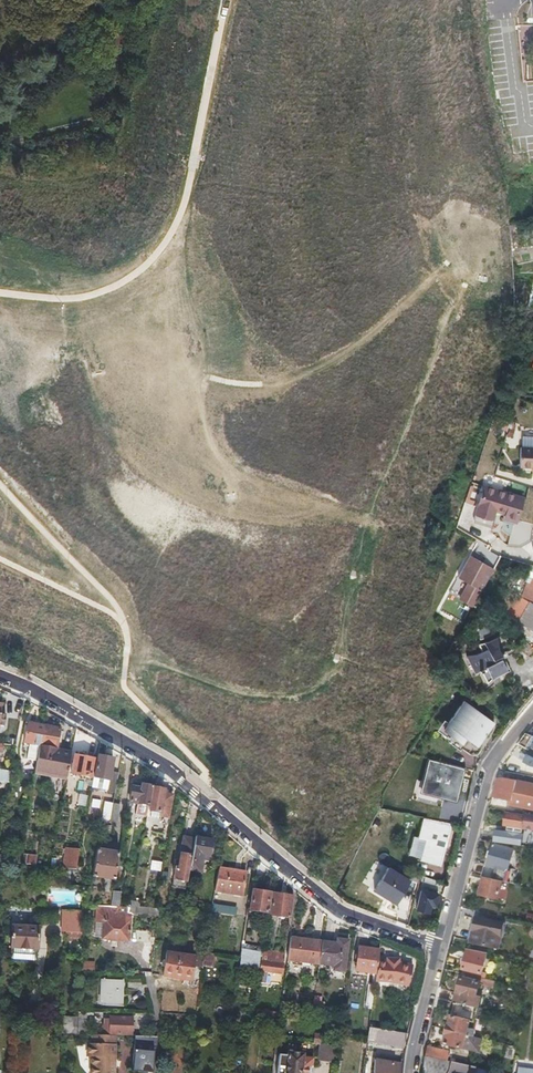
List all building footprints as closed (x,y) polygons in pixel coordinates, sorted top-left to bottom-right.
[(521,38),(532,40),(532,28),(522,27),(521,38)] [(132,28),(128,32),(133,37),(137,34),(132,28)] [(127,31),(114,42),(120,49),(133,38),(133,37),(128,32),(127,31)] [(118,51),(120,49),(114,42),(99,55),(105,62),(112,56),(118,51)] [(128,62),(118,51),(112,56),(122,68),(128,62)] [(518,457),(517,467),(532,468),(532,448),(519,447),(518,457)] [(491,491),(484,519),(492,521),(493,517),(496,518),(502,519),(516,523),(517,520),(522,499),(491,491)] [(493,530),(496,518),(493,517),(492,521),(484,519),(477,517),(475,525),(493,530)] [(459,577),(460,579),(472,557),(470,556),(459,577)] [(472,557),(460,579),(469,584),(460,599),(473,607),(492,572),(485,567),(486,565),(472,557)] [(521,594),(524,595),(519,605),(523,607),(527,597),(532,600),(532,585),(521,594)] [(532,630),(532,605),(529,602),(525,608),(518,619),(518,620),(521,622),(532,630)] [(512,614),(518,619),(525,608),(523,607),(519,605),(518,605),(512,614)] [(532,633),(532,630),(521,622),(518,628),(530,637),(532,633)] [(506,669),(498,654),(490,640),(478,645),(482,652),(474,657),(466,657),(474,671),(481,669),(488,682),(496,674),(506,669)] [(446,727),(474,750),(496,723),(468,700),(446,727)] [(43,726),(26,723),(22,743),(34,744),(34,747),(29,746),(26,764),(36,766),(43,726)] [(60,728),(43,726),(36,766),(35,771),(66,777),(71,751),(57,748),(60,728)] [(527,737),(518,748),(532,755),(532,739),(527,737)] [(107,748),(99,743),(91,788),(116,793),(119,776),(110,774),(113,761),(111,761),(111,759),(107,758),(106,760),(105,760),(107,748)] [(77,775),(77,777),(76,780),(84,781),(85,777),(91,778),(94,761),(76,758),(73,774),(77,775)] [(429,758),(420,791),(457,801),(466,767),(429,758)] [(9,782),(10,770),(0,769),(0,781),(9,782)] [(66,780),(66,777),(35,771),(34,775),(66,780)] [(517,802),(519,790),(526,792),(525,800),(532,801),(532,785),(503,779),(497,780),(489,809),(506,812),(508,800),(517,802)] [(149,806),(152,790),(152,788),(133,785),(130,804),(149,806)] [(155,790),(152,790),(149,806),(148,811),(160,813),(159,819),(168,820),(172,797),(166,796),(166,794),(164,793),(164,792),(161,791),(161,789),(155,788),(155,790)] [(77,804),(85,806),(88,795),(79,793),(77,804)] [(103,822),(110,824),(117,825),(120,806),(114,805),(112,817),(103,822)] [(522,830),(532,832),(532,816),(524,814),(523,817),(515,815),(507,814),(505,827),(502,826),(501,832),(497,832),(495,843),(522,847),(523,835),(522,835),(522,830)] [(420,838),(423,839),(426,840),(421,859),(420,861),(438,866),(449,825),(428,820),(426,827),(423,826),(420,838)] [(109,827),(102,826),(101,834),(108,835),(109,827)] [(408,856),(421,859),(426,840),(423,839),(420,838),(413,837),(410,849),(408,856)] [(188,871),(194,841),(184,838),(179,864),(175,863),(172,880),(177,880),(176,886),(185,888),(188,871)] [(194,838),(194,841),(188,871),(199,873),(202,857),(209,858),(212,841),(194,838)] [(504,882),(506,882),(513,851),(492,846),(491,850),(485,878),(494,880),(504,882)] [(73,871),(75,871),(76,867),(79,852),(67,850),(65,864),(61,863),(60,870),(64,870),(73,871)] [(113,880),(116,867),(118,854),(97,850),(92,876),(113,880)] [(485,878),(491,850),(488,850),(482,877),(485,878)] [(18,865),(19,859),(0,856),(0,862),(18,865)] [(216,892),(229,895),(242,897),(245,874),(220,869),(216,892)] [(500,900),(504,882),(494,880),(485,878),(481,896),(500,900)] [(53,890),(52,902),(73,903),(73,891),(53,890)] [(120,905),(122,891),(113,890),(111,904),(120,905)] [(251,910),(259,911),(267,913),(270,893),(253,891),(251,910)] [(411,912),(414,897),(390,891),(389,895),(387,895),(388,893),(385,892),(382,905),(386,906),(411,912)] [(437,896),(437,895),(437,894),(437,893),(434,892),(433,896),(423,893),(421,892),(417,911),(428,914),(430,907),(435,909),(438,896),(437,896)] [(271,916),(280,918),(290,919),(293,897),(274,894),(271,916)] [(136,902),(130,900),(128,908),(127,914),(130,914),(133,915),(136,902)] [(235,915),(237,907),(213,903),(212,911),(235,915)] [(98,906),(98,914),(98,921),(104,921),(104,939),(129,940),(130,914),(127,914),(128,908),(98,906)] [(79,924),(81,924),(81,912),(68,911),(67,923),(79,924)] [(498,948),(500,936),(502,923),(475,919),(470,943),(498,948)] [(37,949),(37,938),(38,927),(12,925),(10,947),(37,949)] [(318,963),(321,943),(291,938),(288,959),(318,963)] [(336,945),(321,943),(318,963),(326,965),(326,970),(344,972),(347,941),(337,940),(336,945)] [(380,951),(369,949),(359,948),(356,971),(377,973),(379,961),(380,951)] [(268,985),(269,979),(270,973),(282,975),(284,965),(283,965),(284,954),(265,951),(260,984),(268,985)] [(193,966),(193,961),(194,956),(167,952),(163,975),(200,981),(202,968),(193,966)] [(457,973),(462,975),(481,978),(485,959),(467,955),(465,964),(459,963),(457,973)] [(245,959),(244,959),(243,959),(241,969),(258,972),(258,969),(260,969),(261,960),(246,957),(245,959)] [(387,962),(379,961),(377,973),(376,982),(394,982),(408,986),(414,966),(399,963),(399,964),(394,963),(394,960),(388,959),(387,962)] [(462,975),(455,1003),(478,1008),(481,996),(477,995),(479,984),(481,978),(462,975)] [(493,987),(494,981),(481,978),(479,984),(493,987)] [(101,1003),(112,1004),(123,1004),(123,983),(101,982),(101,1003)] [(368,986),(367,996),(366,1006),(369,1007),(369,1009),(372,1009),(375,987),(368,986)] [(470,1035),(473,1036),(475,1028),(469,1027),(470,1023),(474,1024),(476,1013),(488,1016),(489,1010),(478,1008),(455,1003),(448,1030),(470,1035)] [(283,1041),(287,1008),(282,1008),(277,1040),(283,1041)] [(87,1035),(88,1023),(88,1011),(78,1011),(77,1035),(87,1035)] [(76,1035),(76,1026),(76,1017),(63,1017),(63,1034),(76,1035)] [(106,1032),(108,1032),(111,1033),(111,1034),(131,1034),(133,1032),(133,1028),(131,1027),(131,1018),(110,1017),(109,1021),(104,1021),(104,1028),(106,1028),(106,1032)] [(368,1041),(376,1043),(378,1029),(373,1028),(370,1028),(368,1041)] [(407,1034),(393,1032),(378,1029),(376,1043),(403,1047),(407,1034)] [(468,1046),(470,1035),(448,1030),(445,1044),(464,1048),(464,1045),(468,1046)] [(88,1050),(87,1057),(91,1057),(91,1072),(114,1072),(116,1035),(92,1035),(91,1043),(88,1043),(88,1050)] [(135,1047),(136,1047),(138,1047),(138,1045),(144,1045),(144,1043),(157,1044),(158,1037),(136,1036),(135,1047)] [(321,1045),(319,1057),(318,1068),(325,1069),(327,1052),(329,1053),(332,1037),(317,1036),(315,1045),(321,1045)] [(508,1044),(505,1056),(512,1058),(516,1047),(508,1044)] [(425,1057),(442,1060),(444,1051),(427,1047),(425,1057)] [(133,1069),(142,1069),(152,1070),(153,1051),(134,1049),(133,1069)] [(308,1069),(312,1069),(313,1061),(305,1059),(305,1056),(288,1054),(288,1057),(277,1056),(275,1072),(307,1072),(308,1069)] [(473,1072),(474,1067),(442,1060),(425,1057),(424,1057),(423,1072),(473,1072)] [(388,1062),(376,1061),(374,1072),(401,1072),(402,1064),(388,1062)]
